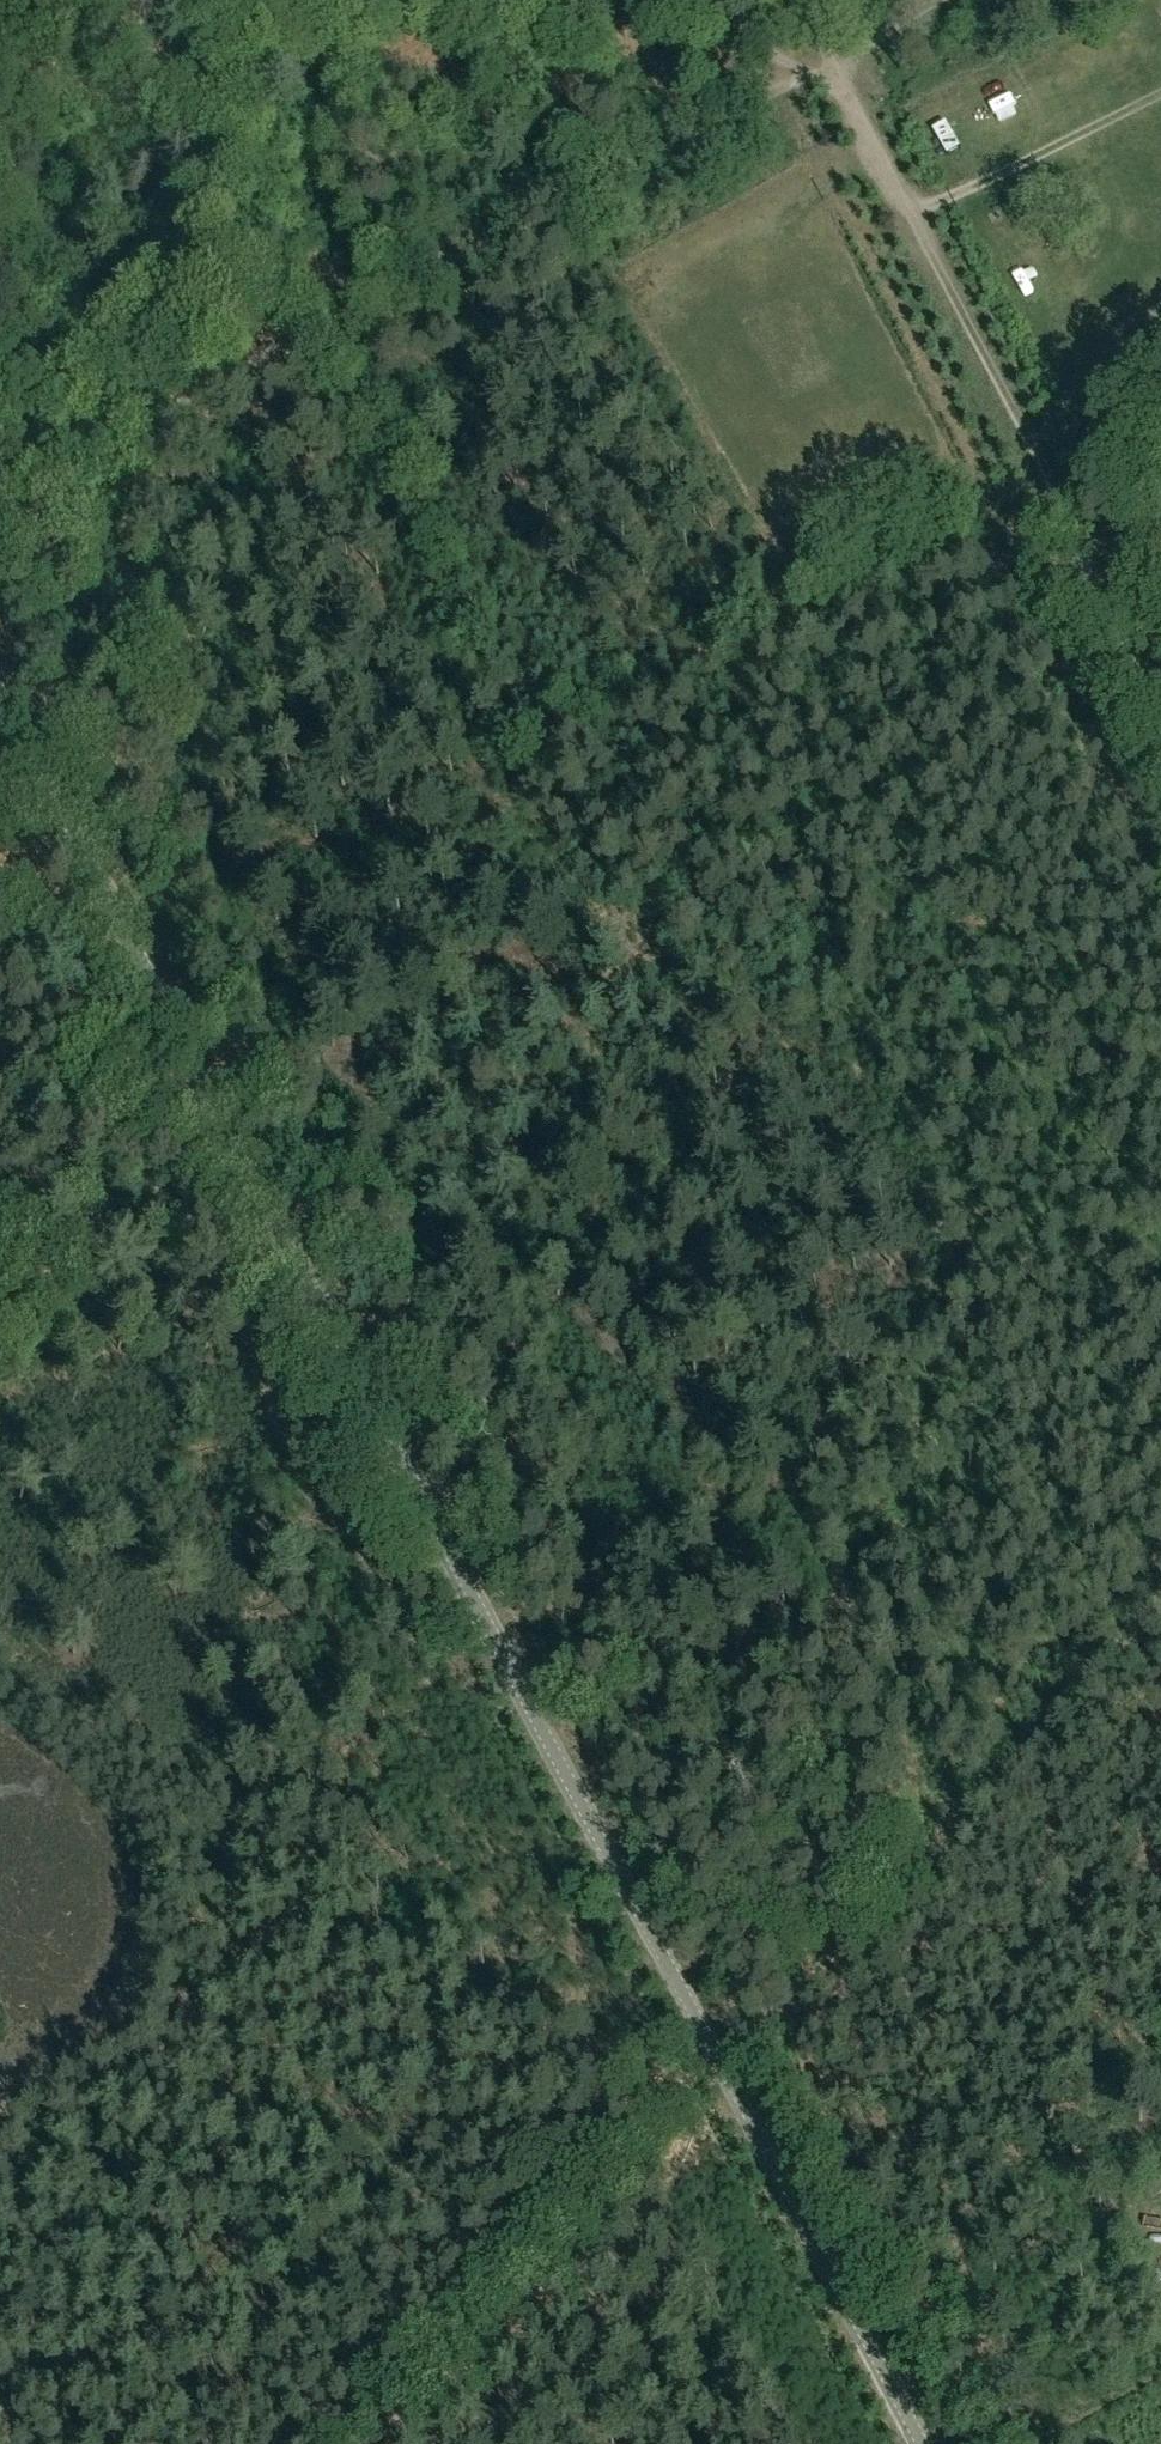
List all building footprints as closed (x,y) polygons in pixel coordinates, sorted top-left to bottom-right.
[(946,124),(933,132),(947,157),(960,149),(946,124)]
